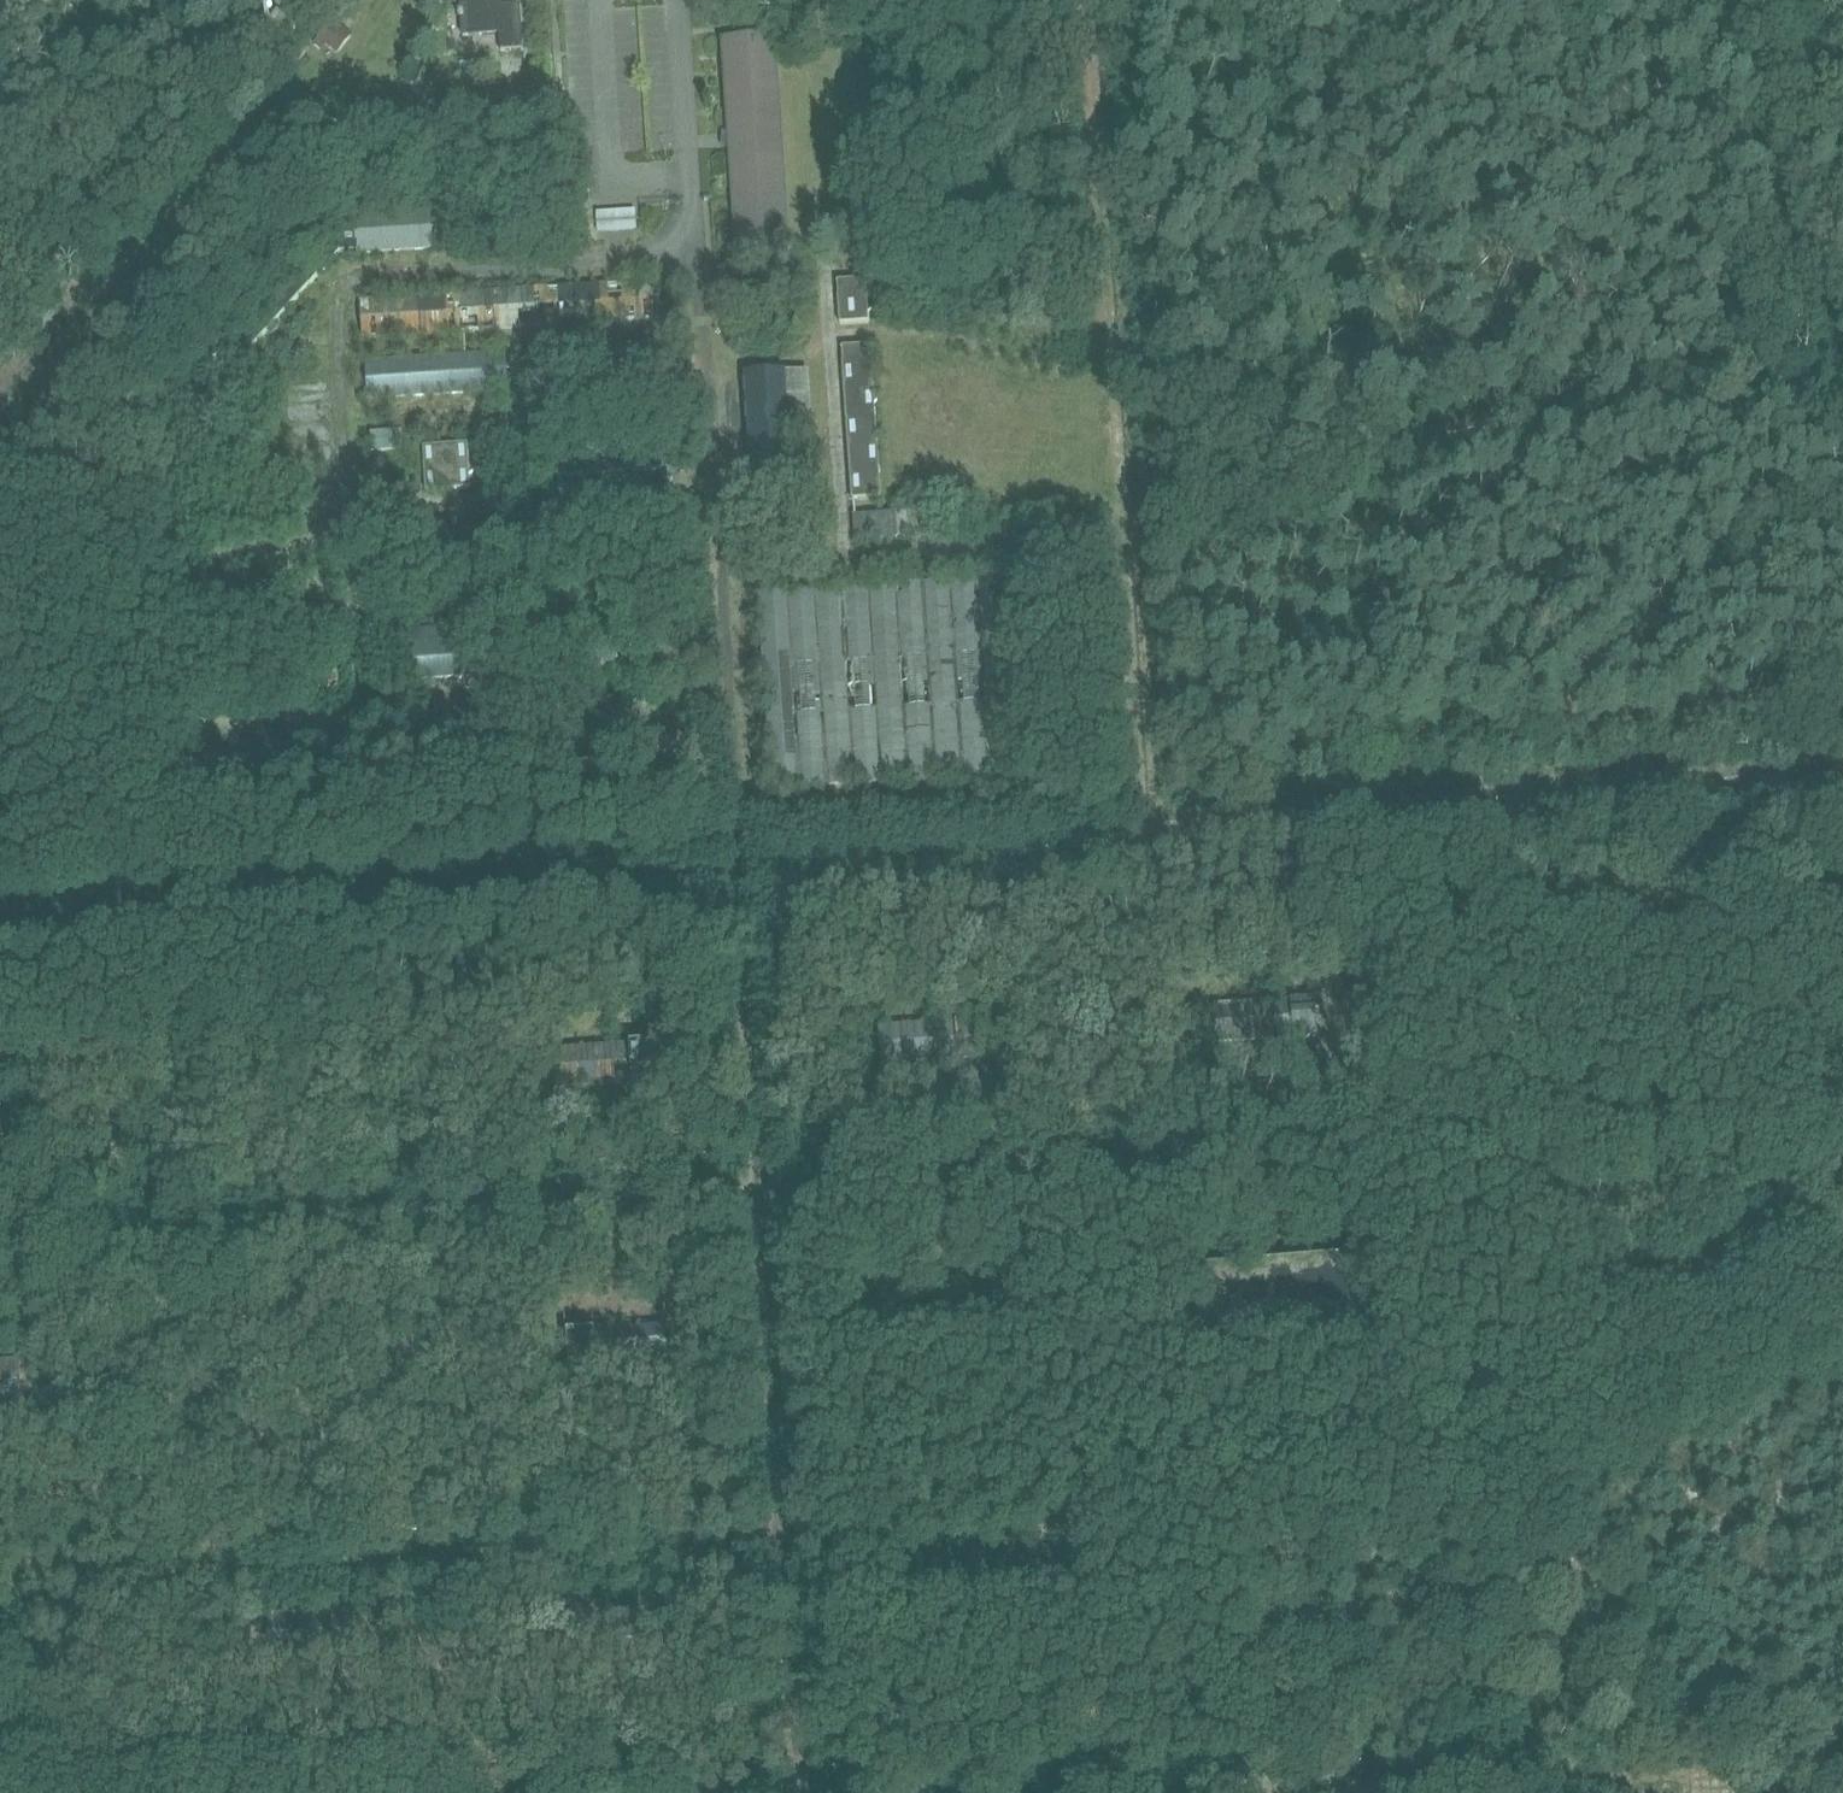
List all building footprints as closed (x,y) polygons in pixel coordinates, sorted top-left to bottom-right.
[(441,5),(461,3),(462,14),(458,14),(459,20),(462,19),(463,38),(501,35),(502,52),(501,52),(501,54),(524,52),(520,7),(500,8),(500,0),(440,0),(441,5)] [(337,12),(316,30),(326,42),(347,23),(337,12)] [(269,23),(286,38),(288,39),(297,29),(278,13),(269,23)] [(787,239),(783,174),(776,39),(726,41),(737,242),(787,239)] [(589,198),(590,221),(630,220),(630,197),(589,198)] [(356,218),(356,220),(358,251),(358,254),(431,250),(429,213),(356,218)] [(838,287),(841,325),(868,323),(865,284),(838,287)] [(362,305),(364,340),(559,327),(661,320),(659,285),(559,292),(362,305)] [(836,310),(833,289),(821,291),(825,312),(836,310)] [(840,348),(853,501),(880,499),(868,346),(840,348)] [(368,366),(370,402),(509,393),(506,358),(368,366)] [(746,375),(754,503),(791,502),(786,429),(809,428),(804,370),(746,375)] [(373,439),(375,455),(405,453),(404,437),(373,439)] [(426,452),(429,492),(473,489),(469,449),(426,452)] [(855,516),(857,543),(909,540),(906,513),(855,516)] [(761,593),(773,792),(1020,776),(1005,578),(761,593)] [(412,634),(414,671),(415,684),(488,679),(485,629),(412,634)] [(1217,1002),(1219,1042),(1317,1034),(1312,995),(1217,1002)] [(975,1017),(877,1023),(880,1064),(978,1057),(975,1017)] [(553,1046),(554,1086),(651,1080),(650,1075),(677,1073),(675,1042),(648,1044),(647,1037),(623,1038),(623,1042),(553,1046)] [(1393,1099),(1394,1112),(1413,1111),(1413,1098),(1393,1099)] [(1086,1118),(1088,1135),(1103,1135),(1101,1117),(1086,1118)] [(1360,1249),(1198,1264),(1194,1264),(1199,1331),(1365,1317),(1360,1249)] [(662,1326),(571,1332),(564,1333),(567,1371),(667,1364),(662,1326)] [(8,1645),(7,1629),(0,1629),(0,1645),(8,1645)]
